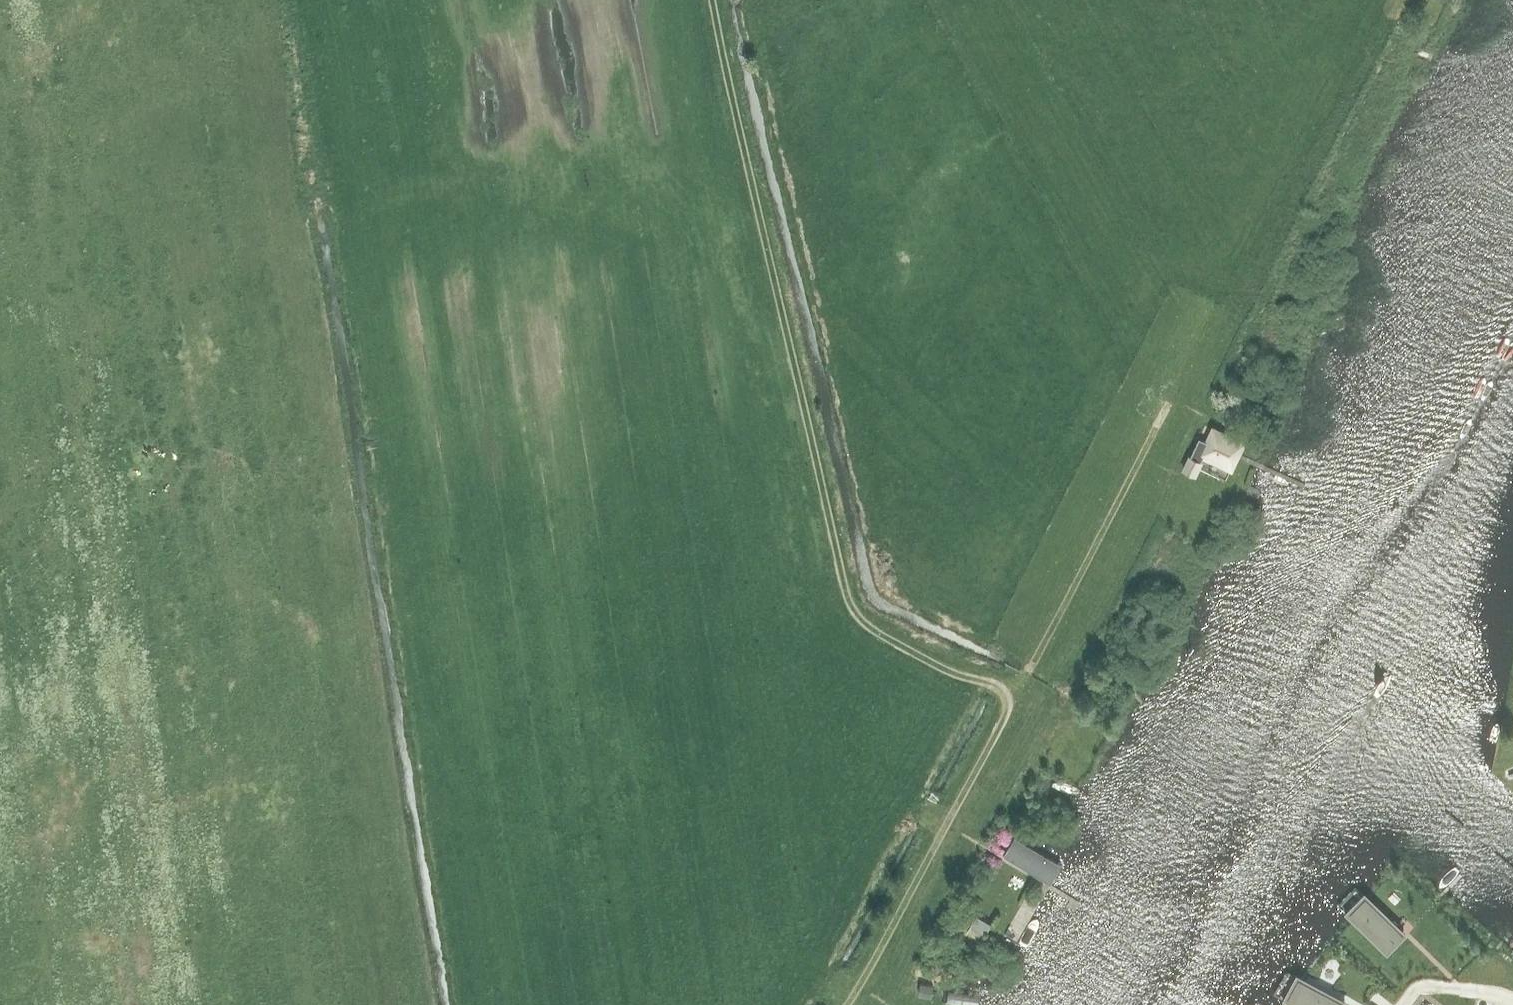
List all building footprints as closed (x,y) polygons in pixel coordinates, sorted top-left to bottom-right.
[(1240,413),(1228,408),(1223,420),(1222,422),(1233,427),(1234,425),(1240,413)] [(1194,475),(1204,455),(1232,469),(1243,444),(1213,429),(1207,442),(1200,438),(1194,451),(1185,470),(1194,475)] [(1366,896),(1350,912),(1385,946),(1401,929),(1366,896)] [(1048,900),(1011,969),(1031,980),(1069,911),(1048,900)] [(992,925),(977,916),(971,926),(986,935),(992,925)] [(1289,997),(1304,1004),(1343,1004),(1345,1002),(1299,978),(1289,997)] [(931,997),(932,987),(920,985),(919,995),(931,997)]
